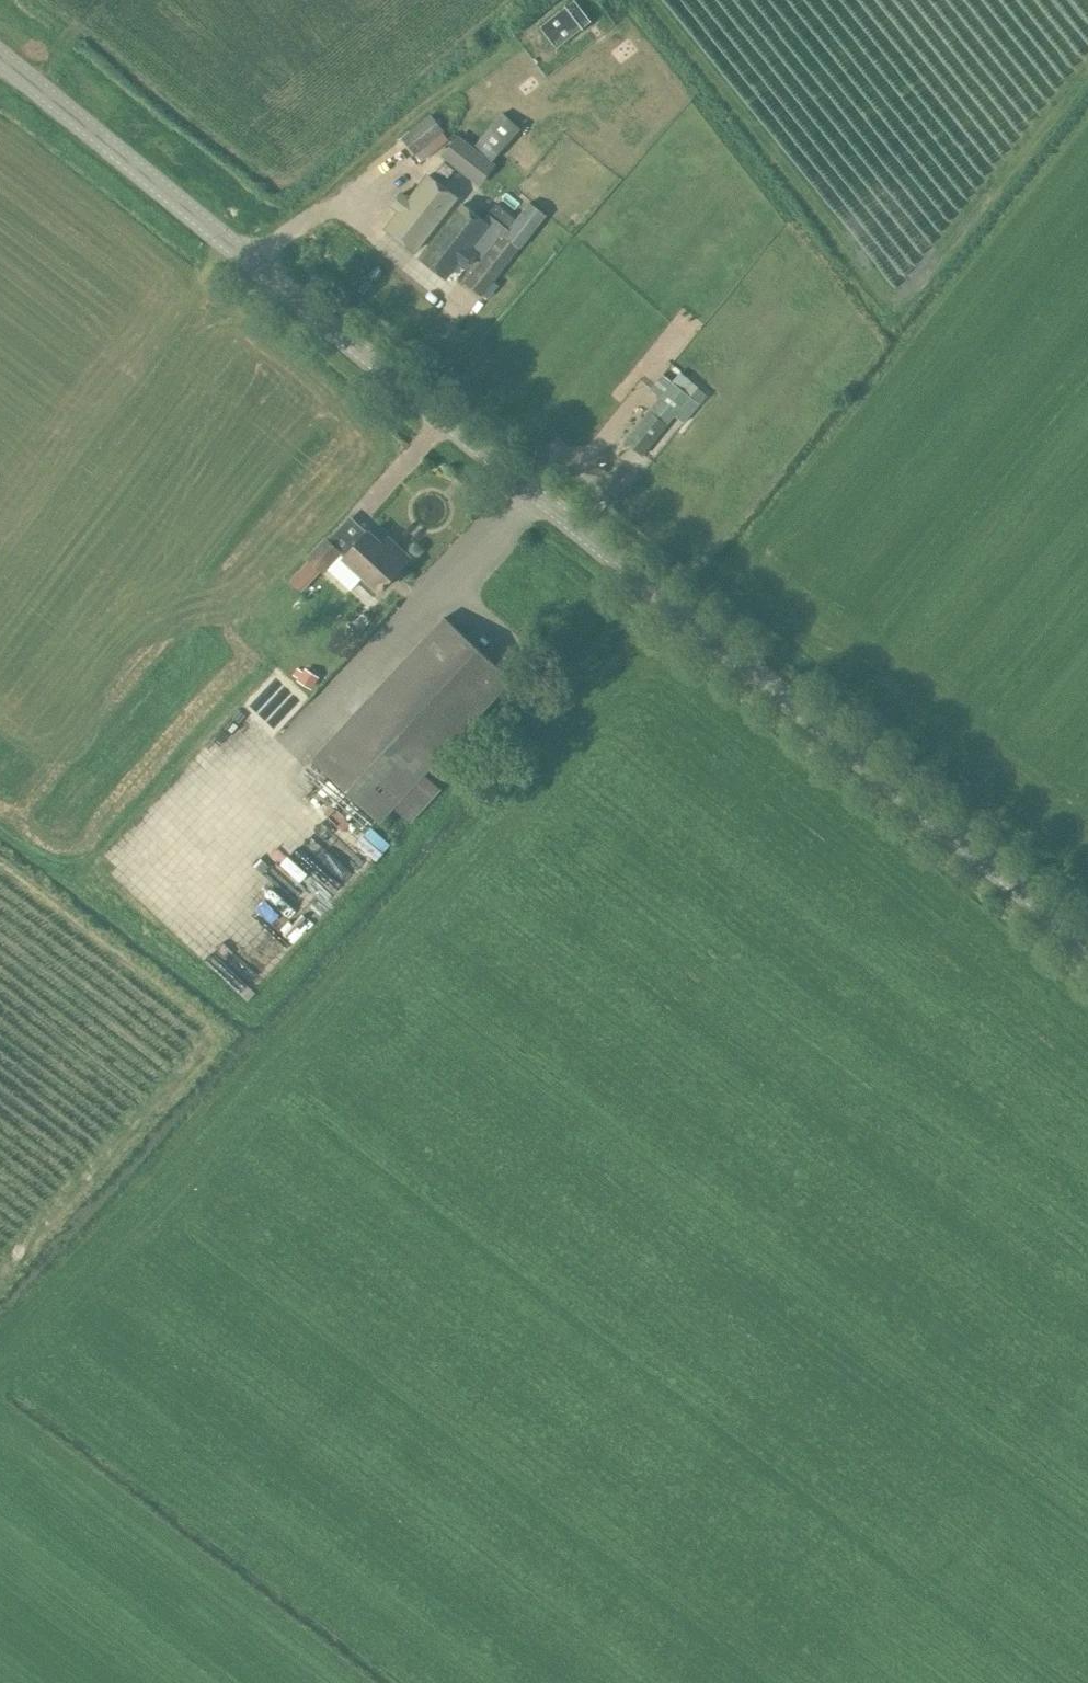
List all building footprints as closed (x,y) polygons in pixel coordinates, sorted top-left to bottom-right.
[(576,0),(574,0),(541,26),(557,48),(592,20),(576,0)] [(522,127),(504,111),(476,144),(494,160),(522,127)] [(445,130),(431,113),(402,137),(416,154),(416,153),(422,161),(450,139),(444,131),(445,130)] [(496,163),(458,133),(441,155),(477,182),(480,184),(488,173),(496,163)] [(456,169),(445,160),(436,169),(447,179),(456,169)] [(417,253),(461,195),(429,170),(384,228),(417,253)] [(493,222),(465,202),(423,258),(451,278),(493,222)] [(516,218),(497,203),(489,213),(508,227),(503,234),(501,233),(464,280),(482,295),(520,247),(521,248),(540,225),(539,224),(545,217),(530,205),(525,213),(522,211),(516,218)] [(685,423),(701,404),(663,372),(650,389),(659,397),(624,441),(643,455),(675,416),(685,423)] [(382,544),(369,531),(345,557),(364,575),(358,581),(374,596),(380,590),(379,589),(409,557),(388,537),(382,544)] [(326,535),(306,557),(309,560),(320,570),(324,573),(344,551),(326,535)] [(320,570),(309,560),(290,581),(301,591),(320,570)] [(513,679),(444,615),(312,758),(381,822),(394,807),(410,822),(442,788),(426,773),(513,679)] [(532,628),(524,636),(533,645),(541,637),(532,628)] [(307,669),(299,681),(310,687),(317,675),(307,669)] [(291,866),(278,879),(316,919),(329,906),(291,866)]
